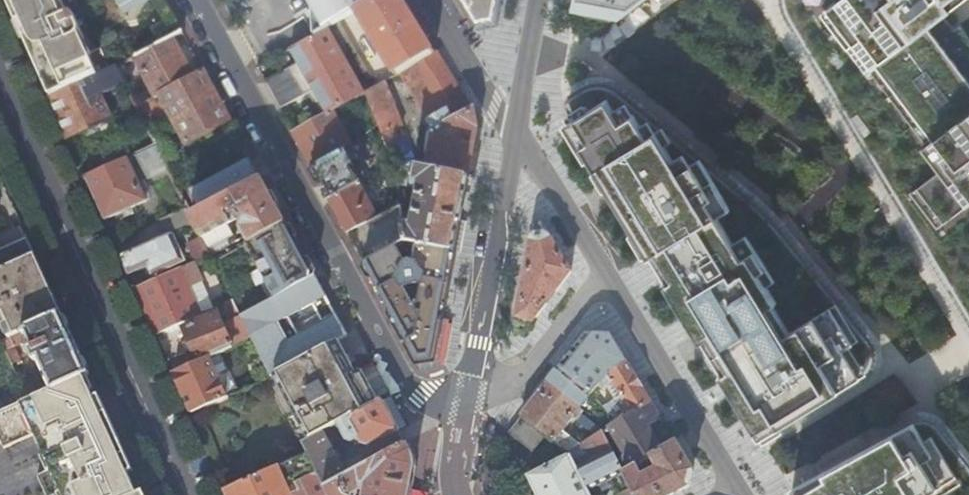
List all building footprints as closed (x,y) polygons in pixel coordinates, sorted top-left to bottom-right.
[(90,55),(72,15),(68,17),(60,0),(4,0),(49,100),(110,72),(100,51),(90,55)] [(119,10),(139,0),(114,0),(119,10)] [(332,29),(340,24),(357,13),(379,0),(314,0),(332,29)] [(357,13),(376,46),(380,43),(383,48),(379,51),(395,78),(399,76),(436,53),(404,0),(379,0),(357,13)] [(481,29),(495,27),(500,0),(463,0),(481,29)] [(651,20),(679,0),(609,0),(651,20)] [(814,62),(937,256),(968,234),(968,145),(953,157),(898,76),(968,29),(968,0),(898,0),(814,62)] [(332,29),(328,31),(364,96),(377,89),(340,24),(332,29)] [(364,96),(328,31),(290,52),(297,66),(265,83),(280,111),(313,93),(327,117),(333,113),(364,96)] [(192,78),(171,40),(133,60),(153,99),(158,96),(192,78)] [(436,53),(399,76),(433,135),(429,134),(428,138),(432,139),(427,171),(467,179),(475,131),(474,115),(436,53)] [(123,82),(117,69),(110,72),(49,100),(67,140),(109,121),(96,93),(123,82)] [(192,78),(158,96),(185,146),(229,123),(202,73),(192,78)] [(377,89),(364,96),(378,126),(377,127),(393,166),(395,166),(417,169),(399,130),(402,128),(385,84),(377,89)] [(899,387),(626,90),(569,116),(568,139),(645,254),(747,408),(775,449),(899,387)] [(351,147),(333,113),(327,117),(293,135),(311,168),(347,148),(351,147)] [(152,140),(148,132),(123,144),(130,159),(156,147),(152,140)] [(163,134),(152,140),(156,147),(163,162),(173,157),(163,134)] [(364,182),(347,148),(311,168),(329,200),(358,185),(364,182)] [(145,202),(126,161),(85,180),(104,222),(145,202)] [(202,214),(261,181),(251,161),(190,195),(202,214)] [(453,253),(467,179),(427,171),(417,169),(395,166),(398,186),(419,190),(417,203),(421,204),(421,206),(419,205),(418,211),(416,211),(413,225),(403,224),(406,244),(417,246),(453,253)] [(379,174),(364,182),(369,190),(382,183),(379,174)] [(248,246),(285,225),(261,181),(202,214),(191,219),(195,226),(201,239),(243,216),(249,226),(240,231),(248,246)] [(366,199),(358,185),(329,200),(345,231),(374,215),(369,206),(372,204),(369,198),(366,199)] [(401,207),(348,236),(365,267),(397,249),(406,244),(403,224),(401,207)] [(191,219),(187,211),(160,224),(167,239),(171,237),(180,233),(195,226),(191,219)] [(539,223),(535,223),(514,334),(523,336),(570,274),(539,223)] [(248,246),(246,247),(275,300),(314,279),(285,225),(248,246)] [(201,239),(195,226),(180,233),(195,265),(210,258),(201,239)] [(182,263),(171,237),(167,239),(121,260),(128,276),(147,267),(151,277),(182,263)] [(35,257),(27,240),(0,252),(0,272),(35,257)] [(417,246),(413,267),(407,268),(397,249),(365,267),(418,364),(433,362),(453,253),(417,246)] [(8,340),(62,317),(35,257),(0,272),(0,322),(8,340)] [(155,336),(199,317),(187,290),(201,283),(193,265),(135,291),(155,336)] [(336,344),(347,338),(337,321),(286,348),(275,324),(325,298),(314,279),(275,300),(239,318),(250,341),(265,369),(269,379),(280,373),(336,344)] [(239,318),(232,302),(224,306),(232,323),(222,327),(216,315),(183,330),(192,351),(184,354),(191,368),(208,360),(250,341),(239,318)] [(52,392),(84,379),(89,376),(62,317),(8,340),(1,343),(5,352),(0,354),(0,375),(13,369),(11,366),(19,362),(13,349),(26,344),(29,353),(34,352),(52,392)] [(585,336),(559,369),(590,396),(604,383),(608,389),(613,386),(607,376),(626,364),(610,338),(585,336)] [(334,429),(381,402),(377,404),(368,387),(359,372),(353,375),(336,344),(280,373),(287,386),(281,390),(296,417),(288,422),(302,447),(303,446),(324,435),(334,429)] [(226,399),(208,360),(191,368),(174,376),(191,415),(226,399)] [(651,404),(626,364),(607,376),(613,386),(631,416),(651,404)] [(269,379),(265,369),(235,383),(232,389),(235,395),(269,379)] [(559,369),(540,394),(572,420),(576,423),(580,418),(576,415),(591,396),(590,396),(559,369)] [(28,403),(36,399),(26,377),(18,380),(28,403)] [(128,475),(133,472),(98,396),(93,399),(84,379),(52,392),(36,399),(28,403),(0,414),(0,443),(2,449),(34,436),(43,456),(50,470),(36,478),(44,494),(137,494),(128,475)] [(540,394),(521,417),(546,437),(568,455),(580,448),(562,433),(572,420),(540,394)] [(394,426),(381,402),(334,429),(337,435),(342,434),(346,443),(352,444),(359,441),(362,446),(369,449),(398,433),(394,426)] [(661,422),(651,404),(631,416),(608,430),(633,470),(637,468),(652,459),(663,452),(649,429),(661,422)] [(546,437),(521,417),(508,435),(532,454),(546,437)] [(588,494),(624,476),(603,433),(583,445),(589,457),(584,460),(587,465),(583,467),(580,462),(573,466),(588,494)] [(846,494),(968,494),(968,472),(939,434),(846,494)] [(324,435),(303,446),(308,456),(325,490),(347,478),(324,435)] [(663,452),(652,459),(658,471),(642,479),(637,468),(633,470),(624,476),(631,489),(634,494),(674,494),(688,488),(693,473),(675,444),(663,452)] [(411,479),(412,470),(412,461),(410,456),(406,446),(347,478),(325,490),(328,494),(355,494),(360,492),(365,493),(364,494),(408,494),(411,479)] [(308,456),(226,492),(227,494),(328,494),(325,490),(308,456)] [(573,466),(569,458),(528,480),(536,494),(588,494),(573,466)]
